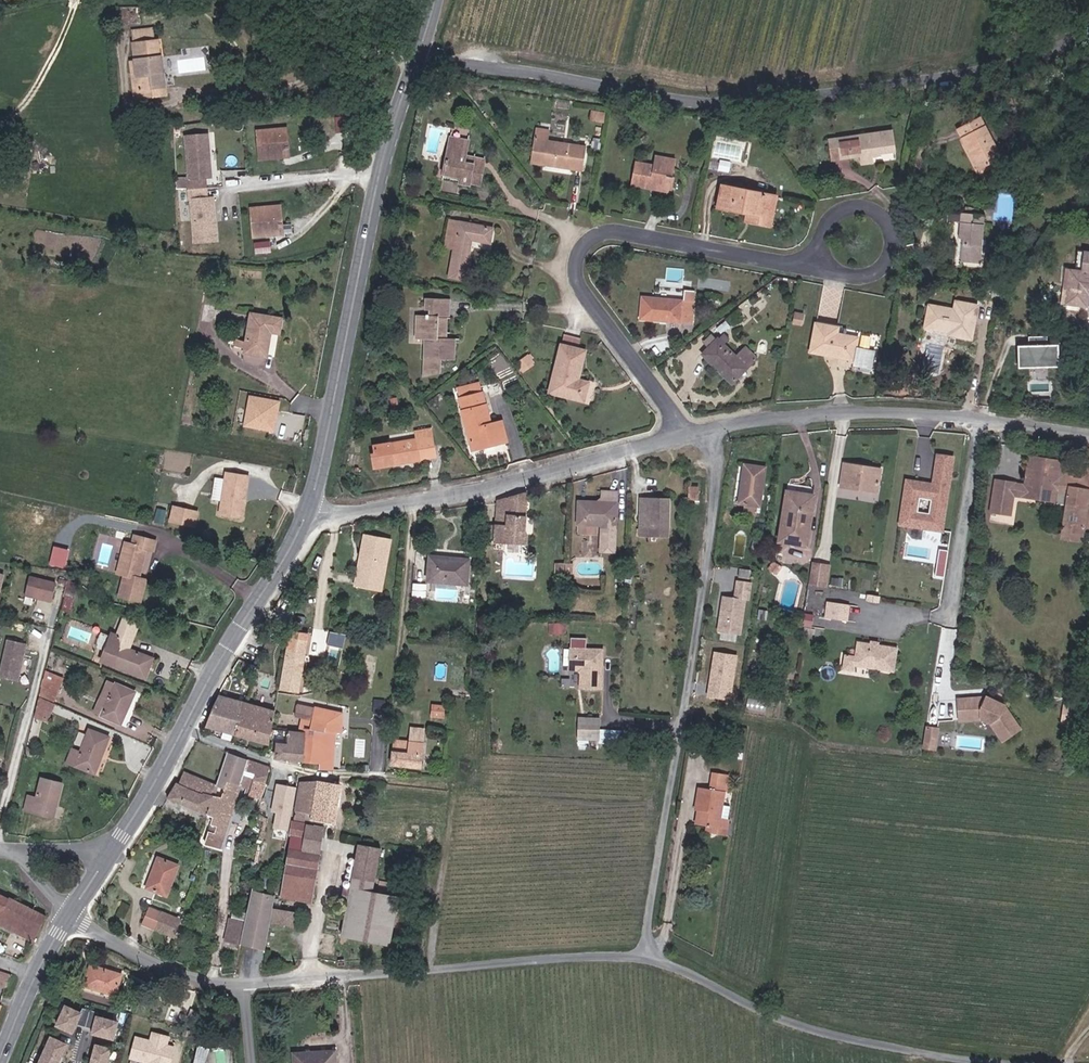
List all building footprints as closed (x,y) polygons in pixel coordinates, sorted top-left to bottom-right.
[(179,71),(176,71),(175,36),(151,37),(151,55),(151,84),(146,85),(146,96),(179,96),(179,71)] [(983,164),(1003,154),(982,111),(962,121),(983,164)] [(356,130),(355,116),(345,117),(346,131),(356,130)] [(872,149),(896,146),(894,126),(837,134),(838,141),(829,142),(831,155),(861,151),(862,159),(873,157),(872,149)] [(290,147),(297,146),(295,128),(267,131),(269,158),(291,157),(290,147)] [(829,142),(838,141),(837,134),(828,135),(829,142)] [(220,135),(198,136),(201,179),(199,179),(200,197),(202,197),(205,239),(226,238),(223,197),(217,197),(216,177),(222,176),(220,135)] [(545,160),(584,167),(588,145),(549,138),(545,160)] [(716,139),(713,157),(740,162),(743,143),(716,139)] [(475,166),(476,160),(479,144),(462,141),(455,178),(466,180),(465,185),(481,188),(481,185),(492,187),(495,169),(475,166)] [(672,174),(675,174),(679,157),(657,153),(655,162),(636,159),(632,181),(652,184),(653,181),(670,184),(672,174)] [(731,162),(711,159),(710,167),(730,170),(731,162)] [(495,169),(496,164),(476,160),(475,166),(495,169)] [(652,184),(673,188),(675,174),(672,174),(670,184),(653,181),(652,184)] [(755,218),(770,220),(775,191),(727,183),(724,204),(752,209),(756,210),(755,218)] [(770,220),(776,221),(781,192),(775,191),(770,220)] [(282,224),(289,224),(288,205),(258,208),(260,235),(283,234),(282,224)] [(966,259),(986,261),(990,213),(966,211),(963,235),(969,235),(966,259)] [(475,240),(494,244),(496,230),(463,223),(453,277),(467,280),(475,240)] [(283,234),(290,233),(289,224),(282,224),(283,234)] [(966,264),(966,259),(969,235),(963,235),(960,264),(966,264)] [(277,251),(276,241),(261,242),(262,252),(277,251)] [(1073,269),(1071,286),(1080,287),(1078,303),(1088,304),(1088,272),(1073,269)] [(702,276),(700,288),(728,292),(729,280),(702,276)] [(644,317),(694,321),(696,299),(646,295),(644,317)] [(446,336),(448,336),(449,320),(451,321),(452,301),(429,300),(429,309),(435,310),(434,318),(420,317),(419,339),(428,340),(427,359),(456,360),(456,341),(446,341),(446,336)] [(961,309),(970,311),(971,301),(963,300),(961,309)] [(960,334),(977,337),(983,303),(971,301),(970,311),(961,309),(937,304),(933,325),(955,329),(961,330),(960,334)] [(259,324),(276,327),(275,312),(261,309),(259,324)] [(279,328),(290,326),(293,311),(275,312),(276,327),(279,328)] [(815,349),(859,356),(863,334),(842,331),(843,325),(820,320),(815,349)] [(276,351),(279,336),(279,328),(276,327),(259,324),(255,348),(276,351)] [(565,345),(580,349),(583,338),(568,334),(565,345)] [(706,352),(736,381),(761,356),(750,345),(740,355),(721,337),(706,352)] [(245,348),(244,338),(235,339),(236,349),(245,348)] [(865,364),(877,366),(880,343),(865,340),(862,360),(865,360),(865,364)] [(576,385),(577,379),(585,350),(580,349),(565,345),(552,392),(580,400),(583,388),(576,385)] [(1029,346),(1028,368),(1041,369),(1041,360),(1062,361),(1062,370),(1072,370),(1073,347),(1029,346)] [(588,402),(592,383),(577,379),(576,385),(583,388),(580,400),(588,402)] [(483,446),(497,442),(484,392),(460,397),(474,452),(484,449),(483,446)] [(245,426),(277,431),(281,398),(249,394),(245,426)] [(375,468),(435,460),(433,439),(427,440),(426,431),(416,432),(417,441),(375,447),(377,456),(374,456),(375,468)] [(957,460),(959,448),(944,445),(942,457),(957,460)] [(1046,452),(1035,450),(1030,480),(1029,485),(1040,487),(1046,452)] [(1046,452),(1040,487),(1056,489),(1064,491),(1062,500),(1075,502),(1070,529),(1087,531),(1088,532),(1088,475),(1080,473),(1072,472),(1065,471),(1067,456),(1046,452)] [(765,497),(768,497),(774,459),(755,455),(749,494),(753,495),(765,497)] [(850,481),(887,486),(889,469),(869,466),(871,459),(853,457),(850,481)] [(955,471),(957,460),(942,457),(939,475),(933,474),(932,479),(941,480),(943,469),(955,471)] [(869,466),(889,469),(890,462),(871,459),(869,466)] [(233,496),(230,510),(253,515),(256,500),(254,498),(255,495),(257,493),(262,472),(239,467),(237,475),(228,473),(223,494),(233,496)] [(947,521),(955,471),(943,469),(941,480),(932,479),(933,474),(912,470),(907,501),(918,502),(916,512),(932,515),(932,519),(947,521)] [(1019,478),(1000,475),(995,503),(1015,506),(1018,489),(1019,478)] [(698,489),(707,489),(707,478),(698,477),(698,489)] [(799,484),(823,487),(824,482),(796,478),(792,505),(796,506),(799,484)] [(1018,489),(1055,495),(1056,489),(1040,487),(1029,485),(1030,480),(1019,478),(1018,489)] [(788,533),(816,537),(823,487),(799,484),(796,506),(792,505),(788,533)] [(608,546),(622,547),(625,486),(611,485),(610,497),(609,519),(608,546)] [(680,488),(649,488),(649,500),(654,501),(654,506),(649,506),(649,528),(666,528),(666,523),(672,519),(680,519),(680,488)] [(516,516),(533,518),(535,491),(505,500),(503,533),(514,534),(516,516)] [(751,505),(763,506),(765,497),(753,495),(751,505)] [(597,519),(609,519),(610,497),(588,496),(587,518),(597,519)] [(205,521),(208,506),(184,501),(181,516),(205,521)] [(916,512),(918,502),(907,501),(905,515),(932,519),(932,515),(916,512)] [(174,519),(176,506),(168,504),(165,517),(174,519)] [(535,536),(532,536),(533,518),(516,516),(514,534),(503,533),(502,543),(513,544),(534,545),(535,536)] [(587,527),(596,528),(597,519),(587,518),(587,527)] [(167,534),(146,529),(144,538),(137,536),(130,567),(137,569),(132,590),(153,595),(158,573),(151,571),(154,557),(152,553),(153,548),(156,549),(158,542),(165,543),(167,534)] [(1087,531),(1070,529),(1069,536),(1086,538),(1087,531)] [(368,564),(367,579),(382,580),(396,581),(399,540),(371,538),(369,558),(371,558),(371,562),(368,564)] [(501,551),(513,552),(513,544),(502,543),(501,551)] [(936,574),(945,576),(949,550),(941,548),(936,574)] [(780,560),(784,563),(789,556),(785,553),(780,560)] [(434,583),(473,586),(475,561),(436,558),(434,583)] [(759,570),(761,561),(750,559),(748,569),(759,570)] [(837,562),(820,560),(817,580),(834,583),(837,562)] [(32,586),(57,592),(61,577),(36,571),(32,586)] [(762,574),(747,572),(745,590),(733,588),(729,624),(751,627),(756,592),(759,593),(762,574)] [(70,604),(79,606),(85,578),(75,575),(71,590),(74,590),(70,604)] [(381,591),(382,580),(367,579),(366,589),(381,591)] [(432,600),(433,585),(419,584),(418,599),(432,600)] [(851,612),(854,598),(832,595),(830,609),(851,612)] [(777,611),(778,603),(770,602),(769,610),(777,611)] [(112,655),(158,673),(166,652),(144,644),(132,640),(136,632),(124,627),(112,655)] [(7,669),(21,672),(30,635),(16,632),(7,669)] [(132,640),(144,644),(147,636),(136,632),(132,640)] [(287,690),(303,691),(312,635),(295,633),(287,690)] [(270,652),(277,654),(282,636),(276,634),(270,652)] [(895,666),(899,642),(880,639),(879,639),(879,641),(872,640),(872,638),(859,636),(857,651),(855,660),(895,666)] [(580,654),(579,668),(587,668),(590,668),(590,671),(589,686),(611,687),(612,664),(609,664),(609,659),(612,657),(612,649),(591,648),(591,653),(588,655),(580,654)] [(855,660),(857,651),(847,649),(844,664),(855,666),(855,660)] [(712,650),(709,697),(735,699),(738,652),(712,650)] [(265,664),(269,655),(261,651),(256,658),(265,664)] [(47,688),(61,694),(71,670),(53,663),(47,688)] [(587,668),(579,668),(579,678),(578,685),(589,686),(590,671),(590,668),(587,668)] [(108,709),(132,719),(147,687),(125,678),(122,685),(115,682),(108,699),(112,700),(108,709)] [(984,692),(961,693),(962,716),(985,715),(995,719),(1006,736),(1023,724),(1006,699),(990,692),(989,694),(984,694),(984,692)] [(56,712),(61,700),(46,694),(43,707),(56,712)] [(214,728),(240,736),(251,707),(226,699),(214,728)] [(432,703),(431,716),(445,717),(446,704),(432,703)] [(55,715),(56,712),(43,707),(42,710),(55,715)] [(278,749),(283,717),(251,707),(240,736),(278,749)] [(327,771),(340,771),(343,734),(347,735),(348,716),(334,713),(333,733),(314,731),(312,735),(297,733),(296,740),(312,742),(312,740),(328,742),(327,765),(327,771)] [(610,717),(588,716),(587,731),(610,732),(610,717)] [(78,758),(106,769),(120,732),(100,724),(91,747),(83,744),(78,758)] [(924,748),(938,750),(940,727),(926,725),(924,748)] [(433,727),(420,726),(418,740),(432,741),(433,727)] [(610,732),(587,731),(587,738),(609,740),(610,732)] [(399,765),(430,767),(432,741),(418,740),(400,739),(399,765)] [(283,761),(311,763),(312,742),(296,740),(295,748),(284,747),(283,761)] [(311,763),(327,765),(328,742),(312,740),(312,742),(311,763)] [(230,779),(239,759),(233,756),(220,784),(226,786),(230,779)] [(254,761),(240,756),(239,759),(243,760),(240,768),(251,772),(254,761)] [(243,760),(239,759),(230,779),(247,786),(251,772),(240,768),(243,760)] [(251,772),(261,776),(264,765),(254,761),(251,772)] [(722,774),(739,776),(741,766),(723,764),(722,774)] [(256,799),(268,802),(275,769),(264,765),(261,776),(258,790),(256,799)] [(185,783),(192,787),(198,774),(192,771),(185,783)] [(254,789),(258,790),(261,776),(251,772),(247,786),(254,789)] [(198,774),(192,787),(205,793),(214,795),(219,783),(198,774)] [(736,783),(739,783),(739,776),(722,774),(721,781),(736,783)] [(33,807),(61,814),(69,780),(49,775),(43,795),(36,794),(33,807)] [(211,844),(224,849),(247,786),(230,779),(226,786),(222,795),(221,797),(217,815),(221,817),(211,844)] [(741,810),(734,809),(736,783),(721,781),(710,780),(708,797),(711,797),(708,817),(729,820),(729,825),(739,827),(741,810)] [(321,818),(343,822),(349,786),(322,782),(308,783),(303,818),(320,821),(321,818)] [(175,797),(217,815),(221,797),(214,795),(205,793),(192,787),(185,783),(184,783),(175,797)] [(304,788),(284,785),(279,814),(284,814),(281,830),(297,832),(304,788)] [(297,851),(328,857),(332,826),(300,820),(298,833),(301,834),(297,851)] [(389,846),(367,842),(361,889),(359,898),(354,934),(403,941),(410,893),(383,889),(389,846)] [(291,883),(322,888),(328,857),(297,851),(291,883)] [(157,889),(176,897),(188,867),(169,860),(157,889)] [(27,919),(36,902),(19,891),(17,892),(0,882),(0,903),(9,908),(3,921),(21,931),(27,919)] [(289,897),(319,902),(322,888),(291,883),(289,897)] [(247,951),(272,956),(279,921),(281,908),(282,902),(258,897),(251,930),(247,951)] [(27,919),(45,929),(53,915),(36,902),(27,919)] [(151,926),(164,931),(171,913),(158,907),(151,926)] [(279,921),(303,926),(305,913),(281,908),(279,921)] [(164,931),(177,936),(183,917),(171,913),(164,931)] [(177,936),(183,939),(190,919),(183,917),(177,936)] [(21,931),(38,941),(45,929),(27,919),(21,931)] [(247,951),(251,930),(237,927),(232,948),(247,951)] [(91,988),(123,996),(129,974),(97,966),(91,988)] [(4,984),(15,989),(19,978),(7,973),(4,984)] [(0,1005),(0,1025),(2,1026),(8,1008),(0,1005)] [(118,1024),(97,1019),(98,1015),(82,1011),(80,1016),(64,1009),(56,1028),(71,1035),(75,1027),(94,1032),(93,1035),(113,1040),(118,1024)] [(200,1011),(198,1020),(211,1023),(213,1015),(200,1011)] [(182,1049),(174,1047),(176,1038),(159,1033),(156,1041),(142,1037),(136,1057),(154,1062),(177,1062),(182,1049)] [(66,1048),(50,1041),(41,1062),(59,1062),(66,1048)] [(111,1051),(95,1047),(91,1062),(108,1062),(111,1051)] [(342,1054),(316,1056),(316,1053),(302,1054),(302,1062),(343,1062),(342,1054)]
